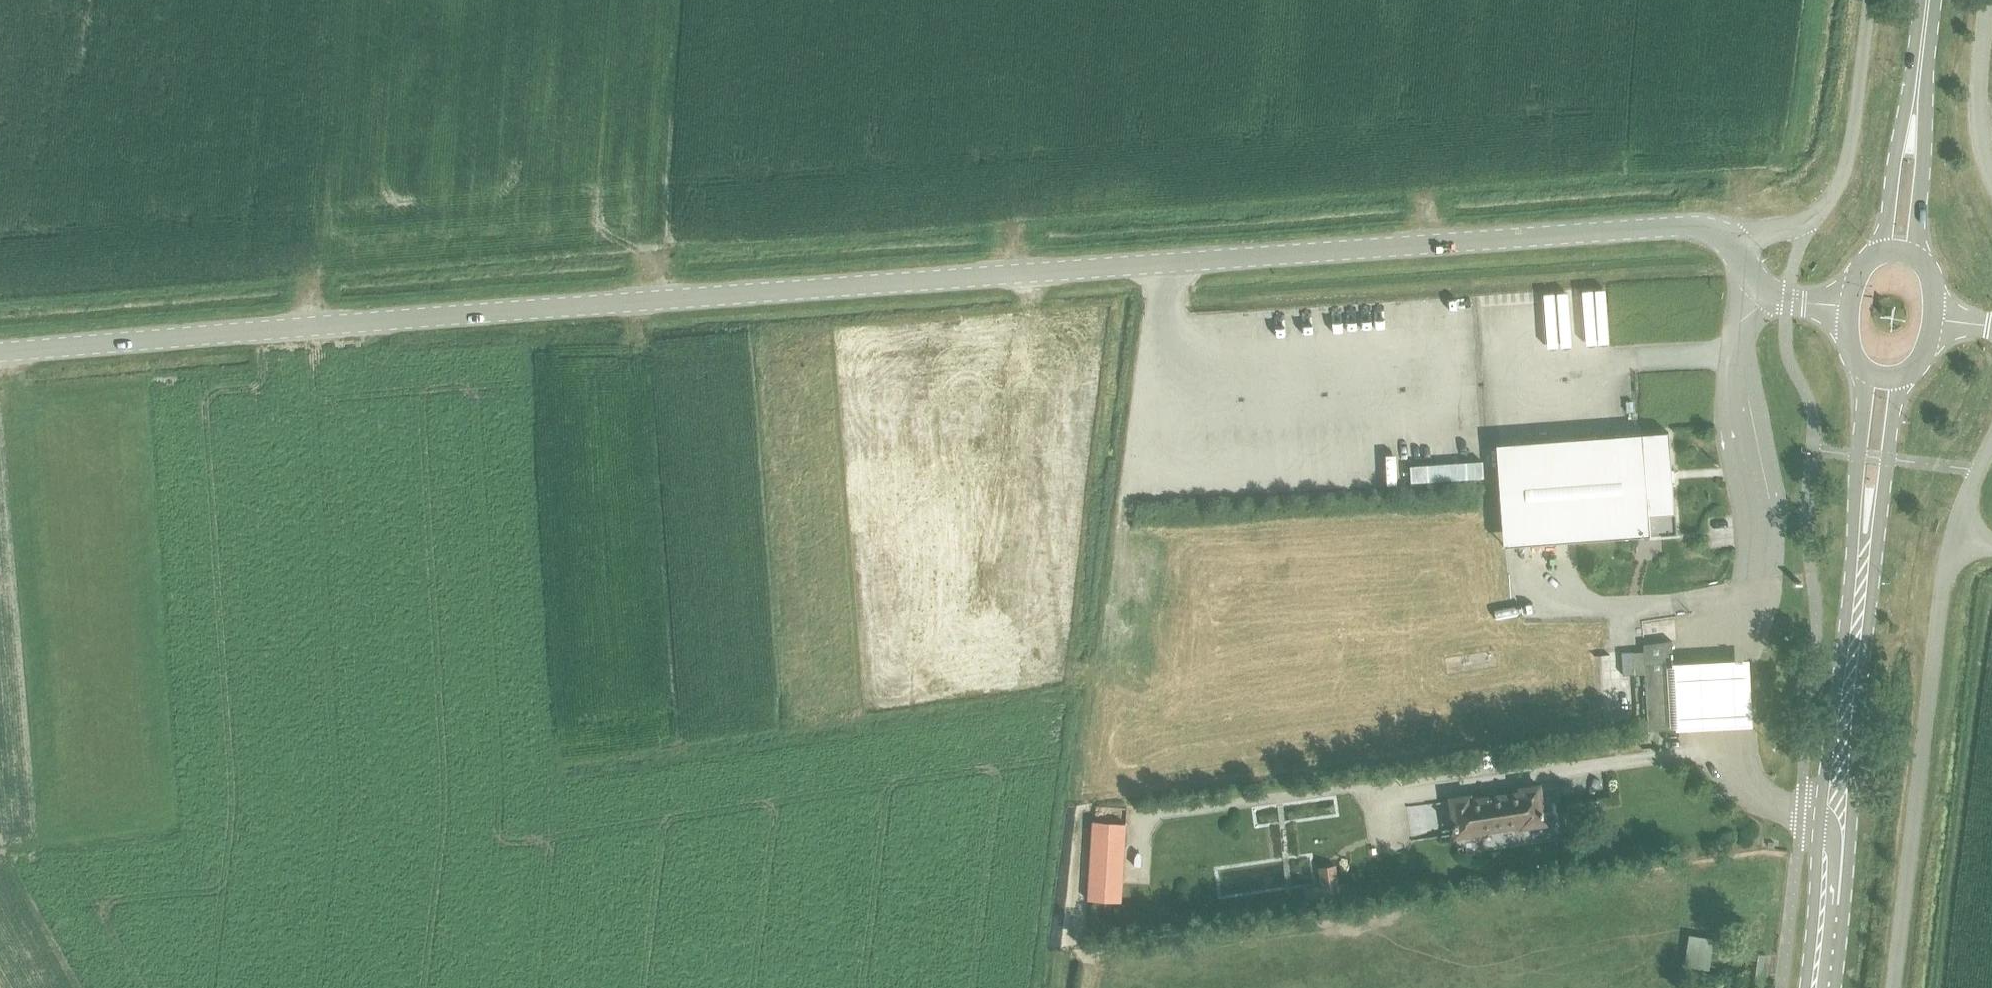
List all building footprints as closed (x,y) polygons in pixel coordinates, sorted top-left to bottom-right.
[(1348,427),(1348,483),(1388,483),(1388,427),(1348,427)] [(1668,432),(1521,443),(1528,545),(1562,542),(1650,536),(1661,535),(1676,534),(1672,481),(1674,480),(1673,469),(1671,469),(1668,432)] [(1429,461),(1433,485),(1455,481),(1451,457),(1429,461)] [(1622,675),(1644,674),(1647,731),(1676,729),(1671,641),(1643,644),(1643,652),(1621,653),(1622,675)] [(1756,643),(1674,646),(1677,719),(1759,716),(1756,643)] [(1522,789),(1523,794),(1472,801),(1470,796),(1451,798),(1456,838),(1480,834),(1479,831),(1522,825),(1524,827),(1546,824),(1541,786),(1522,789)] [(1125,822),(1091,820),(1086,898),(1121,900),(1125,822)] [(1389,855),(1389,835),(1377,835),(1378,855),(1389,855)] [(1339,883),(1306,887),(1307,902),(1341,898),(1339,883)] [(1708,970),(1712,939),(1690,935),(1685,966),(1708,970)] [(1749,987),(1763,987),(1767,955),(1751,953),(1747,987),(1749,987)]
